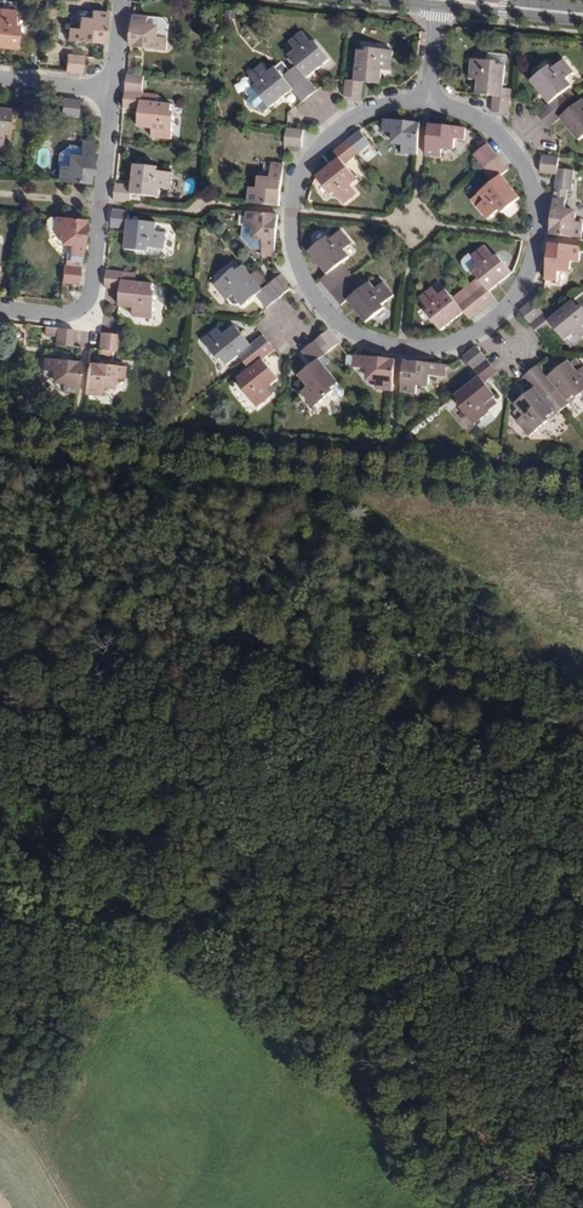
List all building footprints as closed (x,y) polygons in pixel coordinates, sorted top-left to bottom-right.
[(13,51),(15,27),(11,27),(12,12),(0,11),(0,49),(13,51)] [(104,15),(88,14),(87,21),(80,20),(76,24),(75,31),(66,30),(65,42),(101,46),(104,15)] [(163,20),(132,18),(129,48),(164,52),(167,25),(163,20)] [(287,73),(307,97),(314,92),(304,80),(327,61),(312,42),(308,46),(299,34),(286,44),(292,52),(286,57),(294,67),(287,73)] [(390,50),(364,48),(363,51),(355,50),(352,81),(344,80),(342,98),(359,99),(360,83),(377,85),(379,69),(388,70),(390,50)] [(503,54),(494,53),(493,61),(468,59),(467,78),(476,79),(474,94),(491,96),(489,112),(506,113),(508,96),(500,95),(503,54)] [(82,58),(64,56),(63,73),(80,74),(82,58)] [(536,114),(542,121),(566,101),(561,95),(571,87),(565,80),(573,74),(562,61),(551,70),(547,67),(529,82),(548,105),(536,114)] [(301,103),(307,97),(287,73),(281,78),(272,68),(266,74),(259,66),(246,77),(252,84),(245,91),(244,95),(248,99),(246,101),(246,105),(250,109),(254,110),(256,109),(260,114),(263,114),(291,90),(301,103)] [(144,78),(126,76),(122,110),(139,112),(138,129),(152,130),(151,139),(171,142),(174,115),(171,115),(171,106),(141,103),(144,78)] [(77,101),(60,99),(58,116),(75,118),(77,101)] [(542,121),(548,128),(560,118),(579,141),(582,137),(582,102),(581,100),(572,108),(566,101),(542,121)] [(419,123),(382,119),(382,132),(391,133),(390,140),(394,144),(401,145),(401,152),(416,154),(419,123)] [(465,128),(429,124),(426,155),(441,156),(442,149),(449,150),(454,146),(454,139),(464,140),(465,128)] [(302,131),(286,129),(284,148),(300,149),(302,131)] [(344,143),(355,156),(368,146),(357,132),(344,143)] [(355,156),(344,143),(330,154),(336,160),(313,179),(328,197),(332,194),(341,206),(354,195),(348,187),(354,182),(341,167),(355,156)] [(473,155),(484,169),(498,157),(487,143),(473,155)] [(90,149),(65,147),(56,156),(55,166),(58,166),(56,181),(87,184),(90,149)] [(556,174),(554,198),(550,234),(581,237),(582,221),(575,220),(576,213),(572,209),(565,208),(567,188),(573,189),(575,169),(557,167),(558,157),(541,155),(539,173),(556,174)] [(498,157),(484,169),(495,182),(472,201),(488,220),(500,211),(503,214),(521,199),(502,176),(509,170),(498,157)] [(156,169),(133,167),(131,187),(114,185),(113,203),(130,204),(131,196),(158,198),(159,190),(170,191),(171,175),(156,173),(156,169)] [(281,172),(269,170),(268,179),(259,178),(257,181),(256,189),(248,189),(246,204),(278,207),(281,172)] [(129,214),(112,212),(110,230),(126,231),(124,252),(148,254),(148,250),(164,251),(165,235),(155,234),(155,226),(128,223),(129,214)] [(277,215),(245,212),(244,228),(242,228),(241,239),(250,245),(261,246),(260,251),(273,252),(277,215)] [(83,220),(52,217),(52,218),(48,218),(45,220),(44,228),(46,231),(50,231),(50,233),(57,234),(57,241),(60,246),(68,246),(67,252),(64,252),(62,267),(61,267),(59,284),(76,285),(83,220)] [(156,231),(168,232),(168,224),(156,223),(156,231)] [(331,293),(343,283),(332,270),(348,257),(342,250),(351,243),(340,230),(328,240),(325,237),(308,252),(326,274),(319,279),(331,293)] [(580,246),(549,243),(545,280),(558,281),(559,271),(566,272),(570,269),(571,261),(578,262),(580,246)] [(475,276),(463,286),(482,308),(494,298),(489,292),(512,273),(497,255),(494,257),(484,246),(471,256),(470,255),(461,263),(462,267),(468,273),(471,270),(475,276)] [(266,309),(278,299),(267,286),(261,291),(241,267),(234,272),(233,270),(212,287),(224,302),(226,301),(230,306),(235,307),(238,304),(241,308),(255,296),(266,309)] [(273,280),(267,286),(278,299),(291,288),(276,270),(269,276),(273,280)] [(123,273),(105,272),(104,289),(120,290),(119,307),(133,309),(132,318),(152,320),(155,294),(152,294),(153,286),(122,282),(123,273)] [(354,295),(343,283),(331,293),(341,306),(348,301),(366,324),(385,309),(382,306),(394,296),(383,283),(375,289),(369,283),(354,295)] [(467,320),(482,308),(463,286),(449,297),(444,291),(437,297),(431,289),(418,299),(427,311),(424,314),(440,331),(462,313),(467,320)] [(530,325),(540,338),(553,328),(571,348),(582,338),(582,309),(580,306),(578,308),(572,301),(548,320),(544,315),(530,325)] [(530,325),(544,315),(532,302),(519,312),(530,325)] [(231,324),(226,328),(225,326),(219,330),(223,335),(233,327),(231,324)] [(72,329),(55,327),(53,344),(70,346),(72,329)] [(238,356),(244,363),(268,343),(262,336),(249,347),(233,327),(223,335),(219,330),(217,329),(202,341),(218,361),(221,359),(226,365),(238,356)] [(326,330),(313,340),(324,354),(337,344),(326,330)] [(116,334),(99,332),(97,349),(115,350),(116,334)] [(324,354),(313,340),(299,351),(311,365),(297,376),(306,388),(299,394),(311,409),(332,393),(330,389),(337,383),(317,360),(324,354)] [(268,343),(244,363),(250,371),(238,380),(243,387),(241,389),(257,409),(272,396),(266,389),(277,381),(261,362),(274,351),(268,343)] [(474,371),(489,360),(478,346),(464,358),(474,371)] [(79,355),(43,351),(42,363),(41,371),(50,372),(53,376),(61,376),(61,384),(76,385),(79,355)] [(124,359),(88,356),(85,387),(100,388),(101,381),(109,382),(112,378),(113,371),(122,371),(124,359)] [(395,361),(359,357),(358,370),(367,371),(366,379),(369,382),(377,383),(376,390),(392,392),(395,361)] [(499,372),(489,360),(474,371),(479,377),(455,397),(461,404),(458,406),(475,426),(490,414),(485,407),(496,398),(485,384),(499,372)] [(581,368),(575,360),(571,364),(577,372),(581,368)] [(446,366),(404,362),(401,393),(416,395),(416,387),(424,388),(428,385),(429,378),(445,379),(446,366)] [(532,371),(552,394),(559,389),(567,399),(571,403),(582,393),(582,366),(581,368),(577,372),(571,364),(569,362),(550,377),(539,365),(532,371)] [(552,394),(532,371),(524,377),(535,390),(516,405),(524,415),(517,421),(530,437),(550,420),(547,418),(554,412),(553,411),(544,400),(552,394)] [(559,389),(552,394),(560,405),(567,399),(559,389)] [(560,405),(552,394),(544,400),(553,411),(560,405)]
